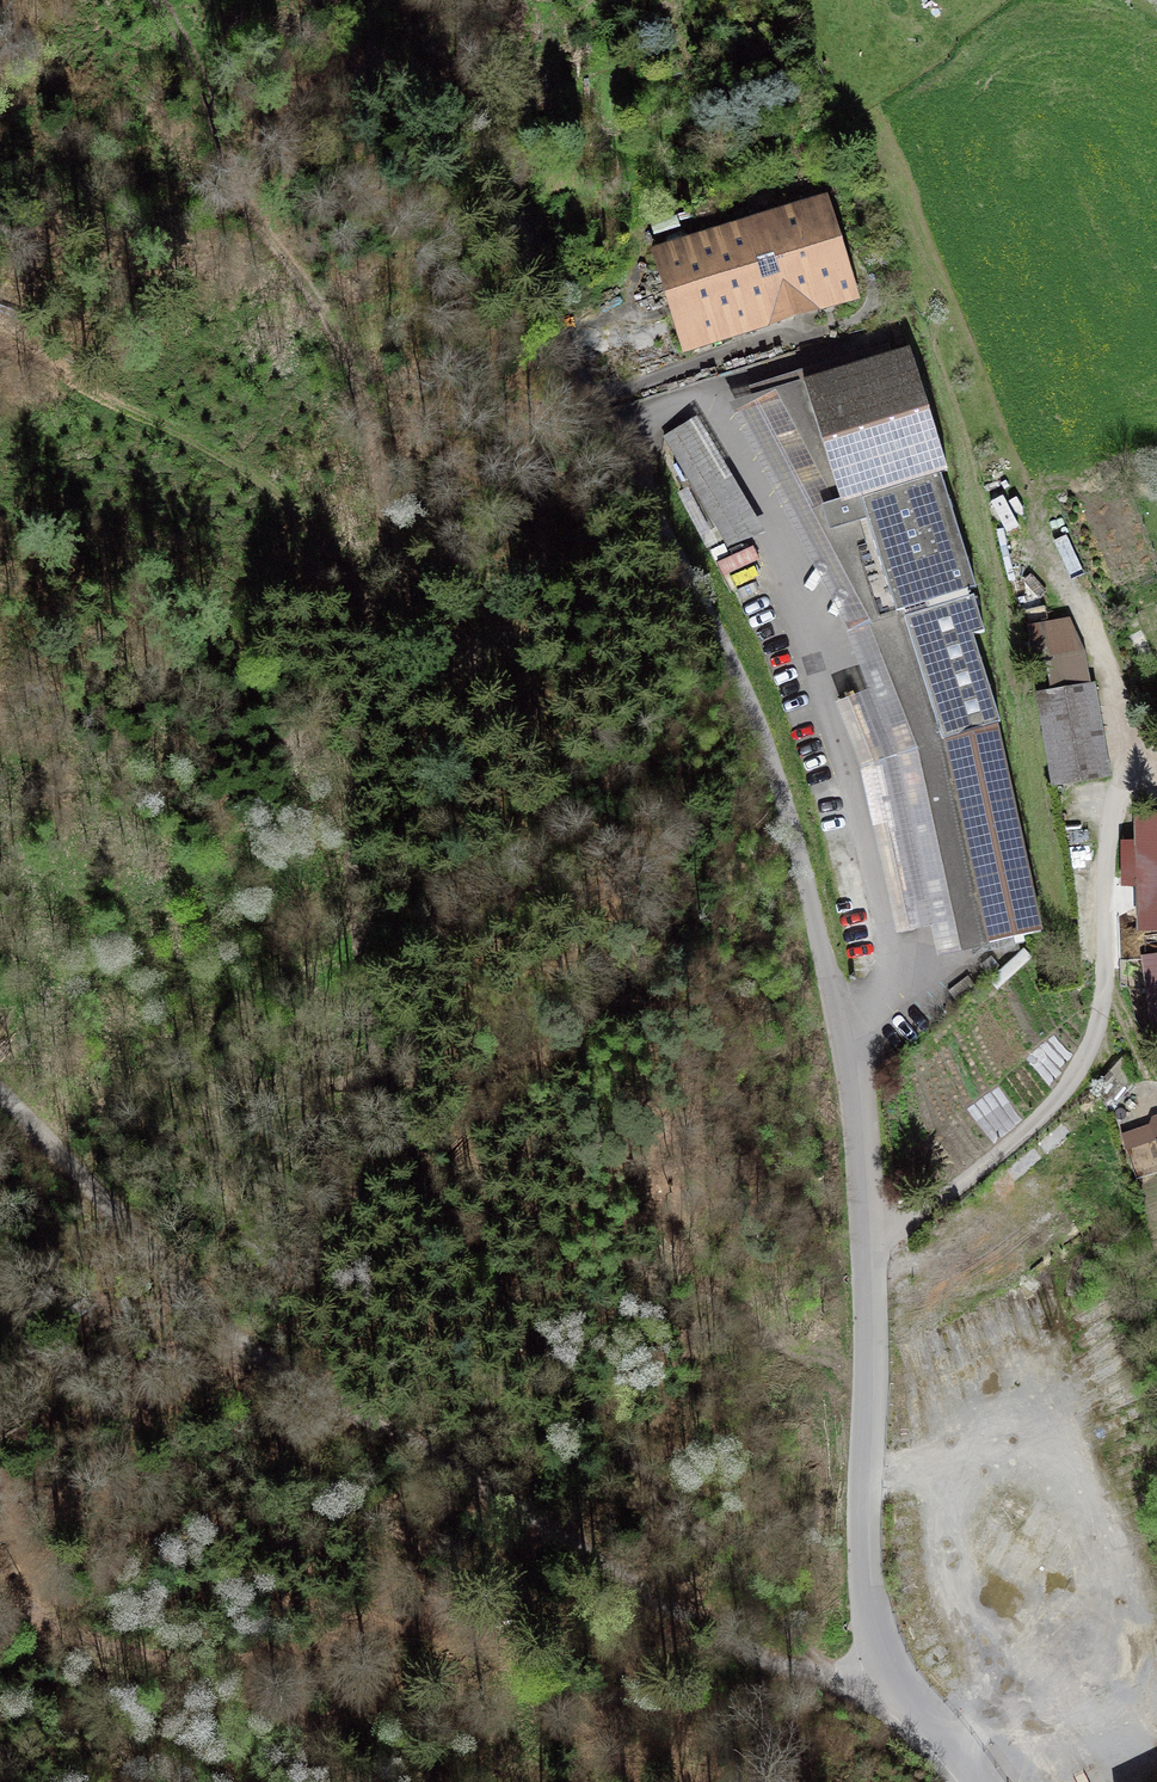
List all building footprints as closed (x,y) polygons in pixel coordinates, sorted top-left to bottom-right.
[(822,208),(662,258),(689,343),(849,293),(822,208)] [(911,350),(805,384),(840,503),(940,473),(948,470),(911,350)] [(804,378),(799,352),(737,365),(742,391),(804,378)] [(705,413),(670,429),(723,545),(758,529),(705,413)] [(903,610),(968,590),(976,589),(940,473),(840,503),(812,510),(871,627),(905,618),(903,610)] [(943,740),(996,724),(1000,722),(973,635),(984,633),(968,590),(903,610),(905,618),(943,740)] [(943,740),(905,618),(871,627),(917,747),(959,949),(1040,930),(996,724),(943,740)] [(1055,692),(1037,695),(1054,784),(1110,774),(1093,685),(1090,686),(1082,656),(1048,661),(1055,692)] [(1141,844),(1123,845),(1124,886),(1142,885),(1144,926),(1156,924),(1156,816),(1140,817),(1141,844)] [(1145,958),(1154,1030),(1156,1029),(1156,956),(1145,958)]
